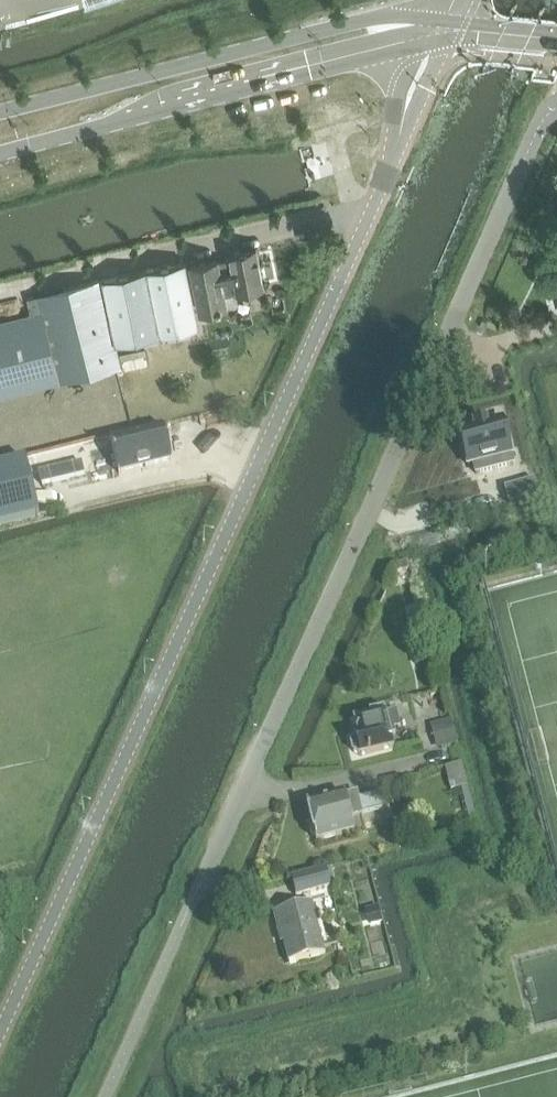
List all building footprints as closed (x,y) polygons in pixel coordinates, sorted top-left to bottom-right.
[(228,304),(225,294),(238,291),(265,285),(257,247),(230,253),(231,259),(219,261),(218,259),(190,265),(200,310),(228,304)] [(49,384),(122,366),(116,342),(158,334),(198,326),(185,261),(145,269),(103,278),(27,298),(31,314),(0,322),(0,396),(23,390),(49,384)] [(472,423),(457,427),(467,464),(472,463),(475,473),(513,463),(501,415),(485,419),(485,418),(472,422),(472,423)] [(163,428),(112,441),(121,475),(124,474),(129,473),(172,463),(171,461),(163,428)] [(0,467),(0,525),(38,516),(25,461),(0,467)] [(532,482),(504,489),(509,506),(536,499),(532,482)] [(407,562),(396,565),(398,573),(409,569),(407,562)] [(395,712),(385,715),(384,710),(369,714),(371,720),(354,724),(357,737),(354,738),(355,740),(350,746),(352,754),(359,756),(361,755),(362,758),(394,749),(391,736),(397,735),(395,730),(399,729),(395,712)] [(439,748),(456,743),(450,722),(433,727),(439,748)] [(445,769),(451,792),(467,788),(462,764),(445,769)] [(401,777),(384,780),(387,794),(404,790),(401,777)] [(343,795),(306,806),(312,828),(311,832),(312,838),(316,839),(317,844),(354,833),(350,820),(364,815),(363,814),(382,810),(378,794),(359,799),(358,794),(344,797),(343,796),(343,795)] [(332,868),(327,870),(332,888),(337,887),(332,868)] [(296,897),(332,888),(327,870),(292,879),(296,897)] [(290,964),(327,955),(315,904),(276,914),(275,914),(280,935),(281,934),(282,934),(289,964),(290,964)] [(368,913),(371,925),(382,922),(380,910),(368,913)]
